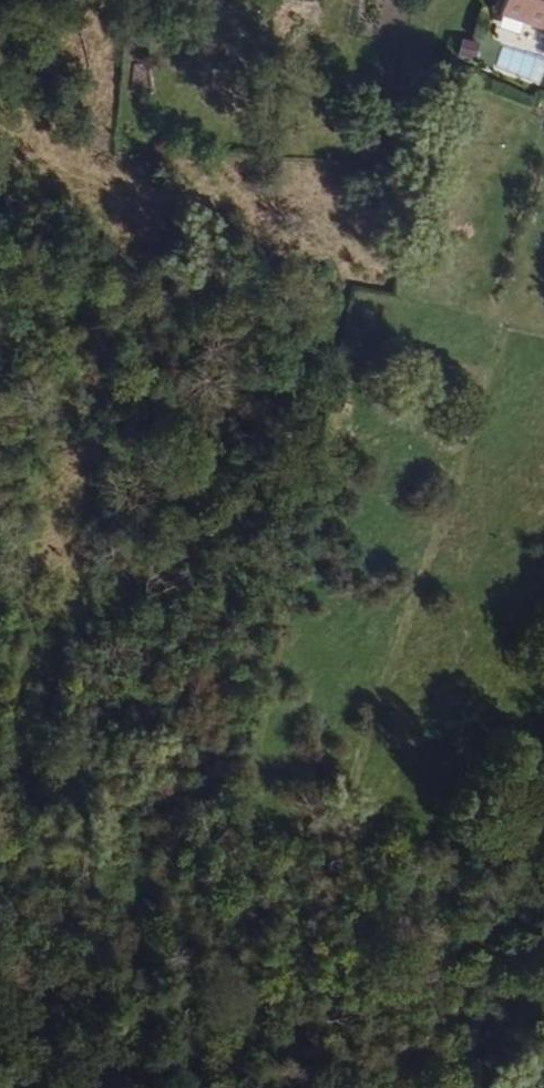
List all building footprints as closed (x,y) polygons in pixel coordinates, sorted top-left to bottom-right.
[(497,16),(543,33),(543,0),(503,0),(497,16)]
